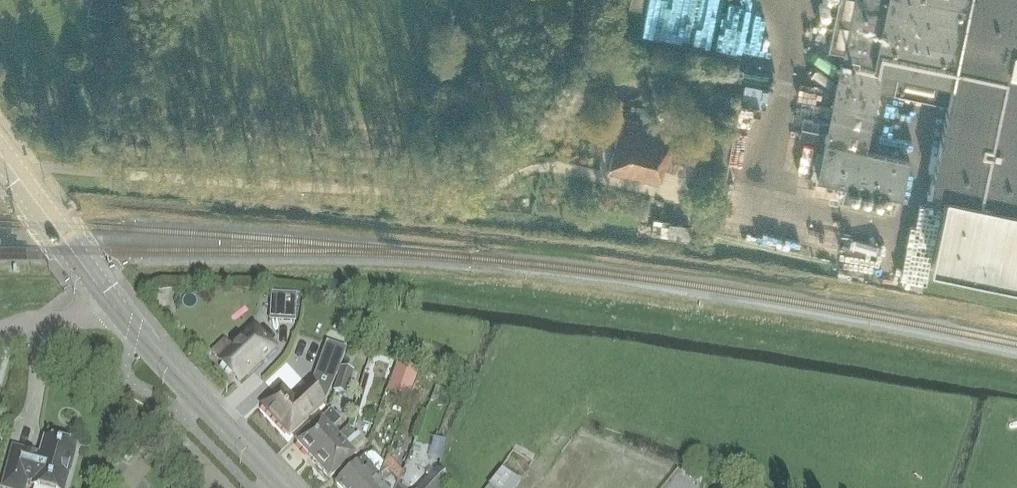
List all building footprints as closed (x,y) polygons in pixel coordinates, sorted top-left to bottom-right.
[(642,0),(629,0),(628,6),(640,8),(642,0)] [(817,178),(844,184),(891,193),(901,195),(909,158),(866,149),(878,88),(893,91),(930,99),(935,77),(949,80),(951,81),(947,103),(937,150),(934,170),(930,189),(945,192),(929,266),(1016,284),(1016,0),(836,0),(827,46),(839,48),(844,49),(826,132),(825,137),(817,178)] [(776,45),(781,7),(758,3),(752,45),(757,46),(759,34),(769,35),(767,44),(776,45)] [(802,117),(799,136),(822,141),(826,122),(802,117)] [(622,118),(608,170),(659,184),(663,168),(674,171),(683,136),(644,126),(644,124),(622,118)] [(418,124),(415,138),(432,141),(435,127),(418,124)] [(891,193),(844,184),(841,200),(888,210),(891,193)] [(296,294),(281,293),(280,322),(294,322),(296,294)] [(224,340),(212,352),(219,360),(239,381),(274,348),(254,327),(232,348),(224,340)] [(327,343),(317,369),(336,376),(345,350),(327,343)] [(418,370),(399,363),(393,380),(412,386),(418,370)] [(346,396),(354,371),(341,367),(332,391),(346,396)] [(281,386),(261,405),(289,435),(324,402),(310,386),(308,385),(293,399),(281,386)] [(331,409),(296,442),(312,460),(339,436),(332,429),(341,420),(331,409)] [(339,436),(312,460),(329,478),(355,454),(345,443),(348,440),(354,434),(348,428),(342,434),(340,437),(339,436)] [(26,482),(32,484),(32,485),(42,487),(64,487),(75,447),(44,439),(40,456),(32,454),(32,453),(12,448),(1,487),(25,487),(26,482)] [(335,484),(339,487),(365,487),(380,475),(364,457),(335,484)] [(397,483),(383,467),(380,475),(365,487),(395,487),(397,483)] [(520,483),(500,468),(486,487),(516,487),(520,483)] [(448,481),(435,469),(427,478),(417,487),(440,487),(448,481)]
